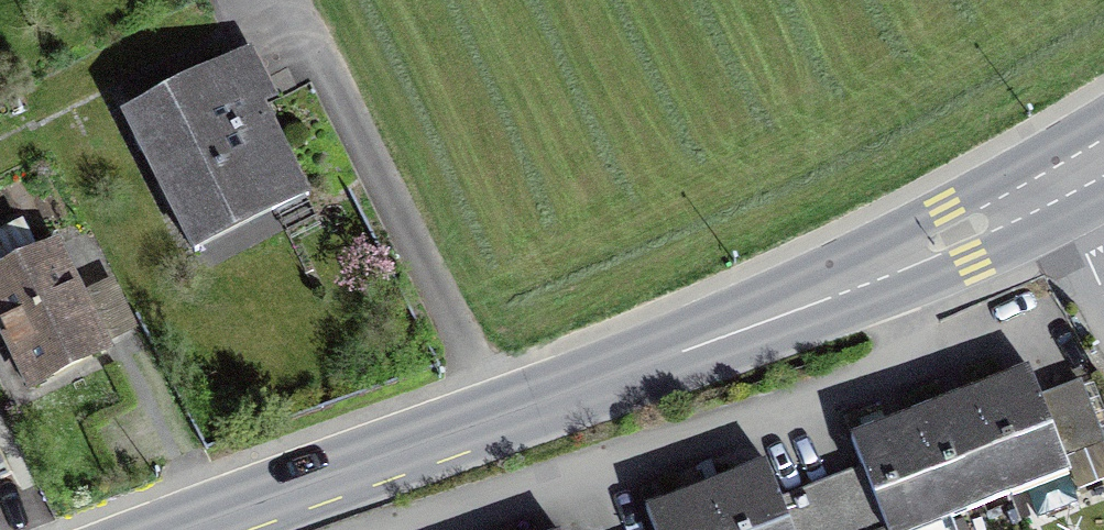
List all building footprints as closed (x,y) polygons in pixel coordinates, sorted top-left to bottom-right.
[(236,56),(124,113),(188,237),(268,197),(262,187),(294,170),(236,56)] [(103,350),(52,248),(39,254),(27,230),(14,225),(0,232),(0,316),(34,383),(103,350)] [(1080,382),(1040,398),(1028,369),(969,393),(1009,494),(1068,470),(1076,492),(1103,481),(1103,444),(1080,382)] [(1009,494),(969,393),(911,415),(951,517),(1009,494)] [(951,517),(911,415),(852,439),(863,468),(835,479),(854,529),(885,529),(887,529),(917,529),(951,517)] [(10,446),(0,432),(0,453),(10,446)] [(808,490),(780,501),(765,464),(706,487),(723,529),(823,529),(808,490)] [(823,529),(854,529),(835,479),(808,490),(823,529)] [(706,487),(646,510),(654,529),(723,529),(706,487)]
